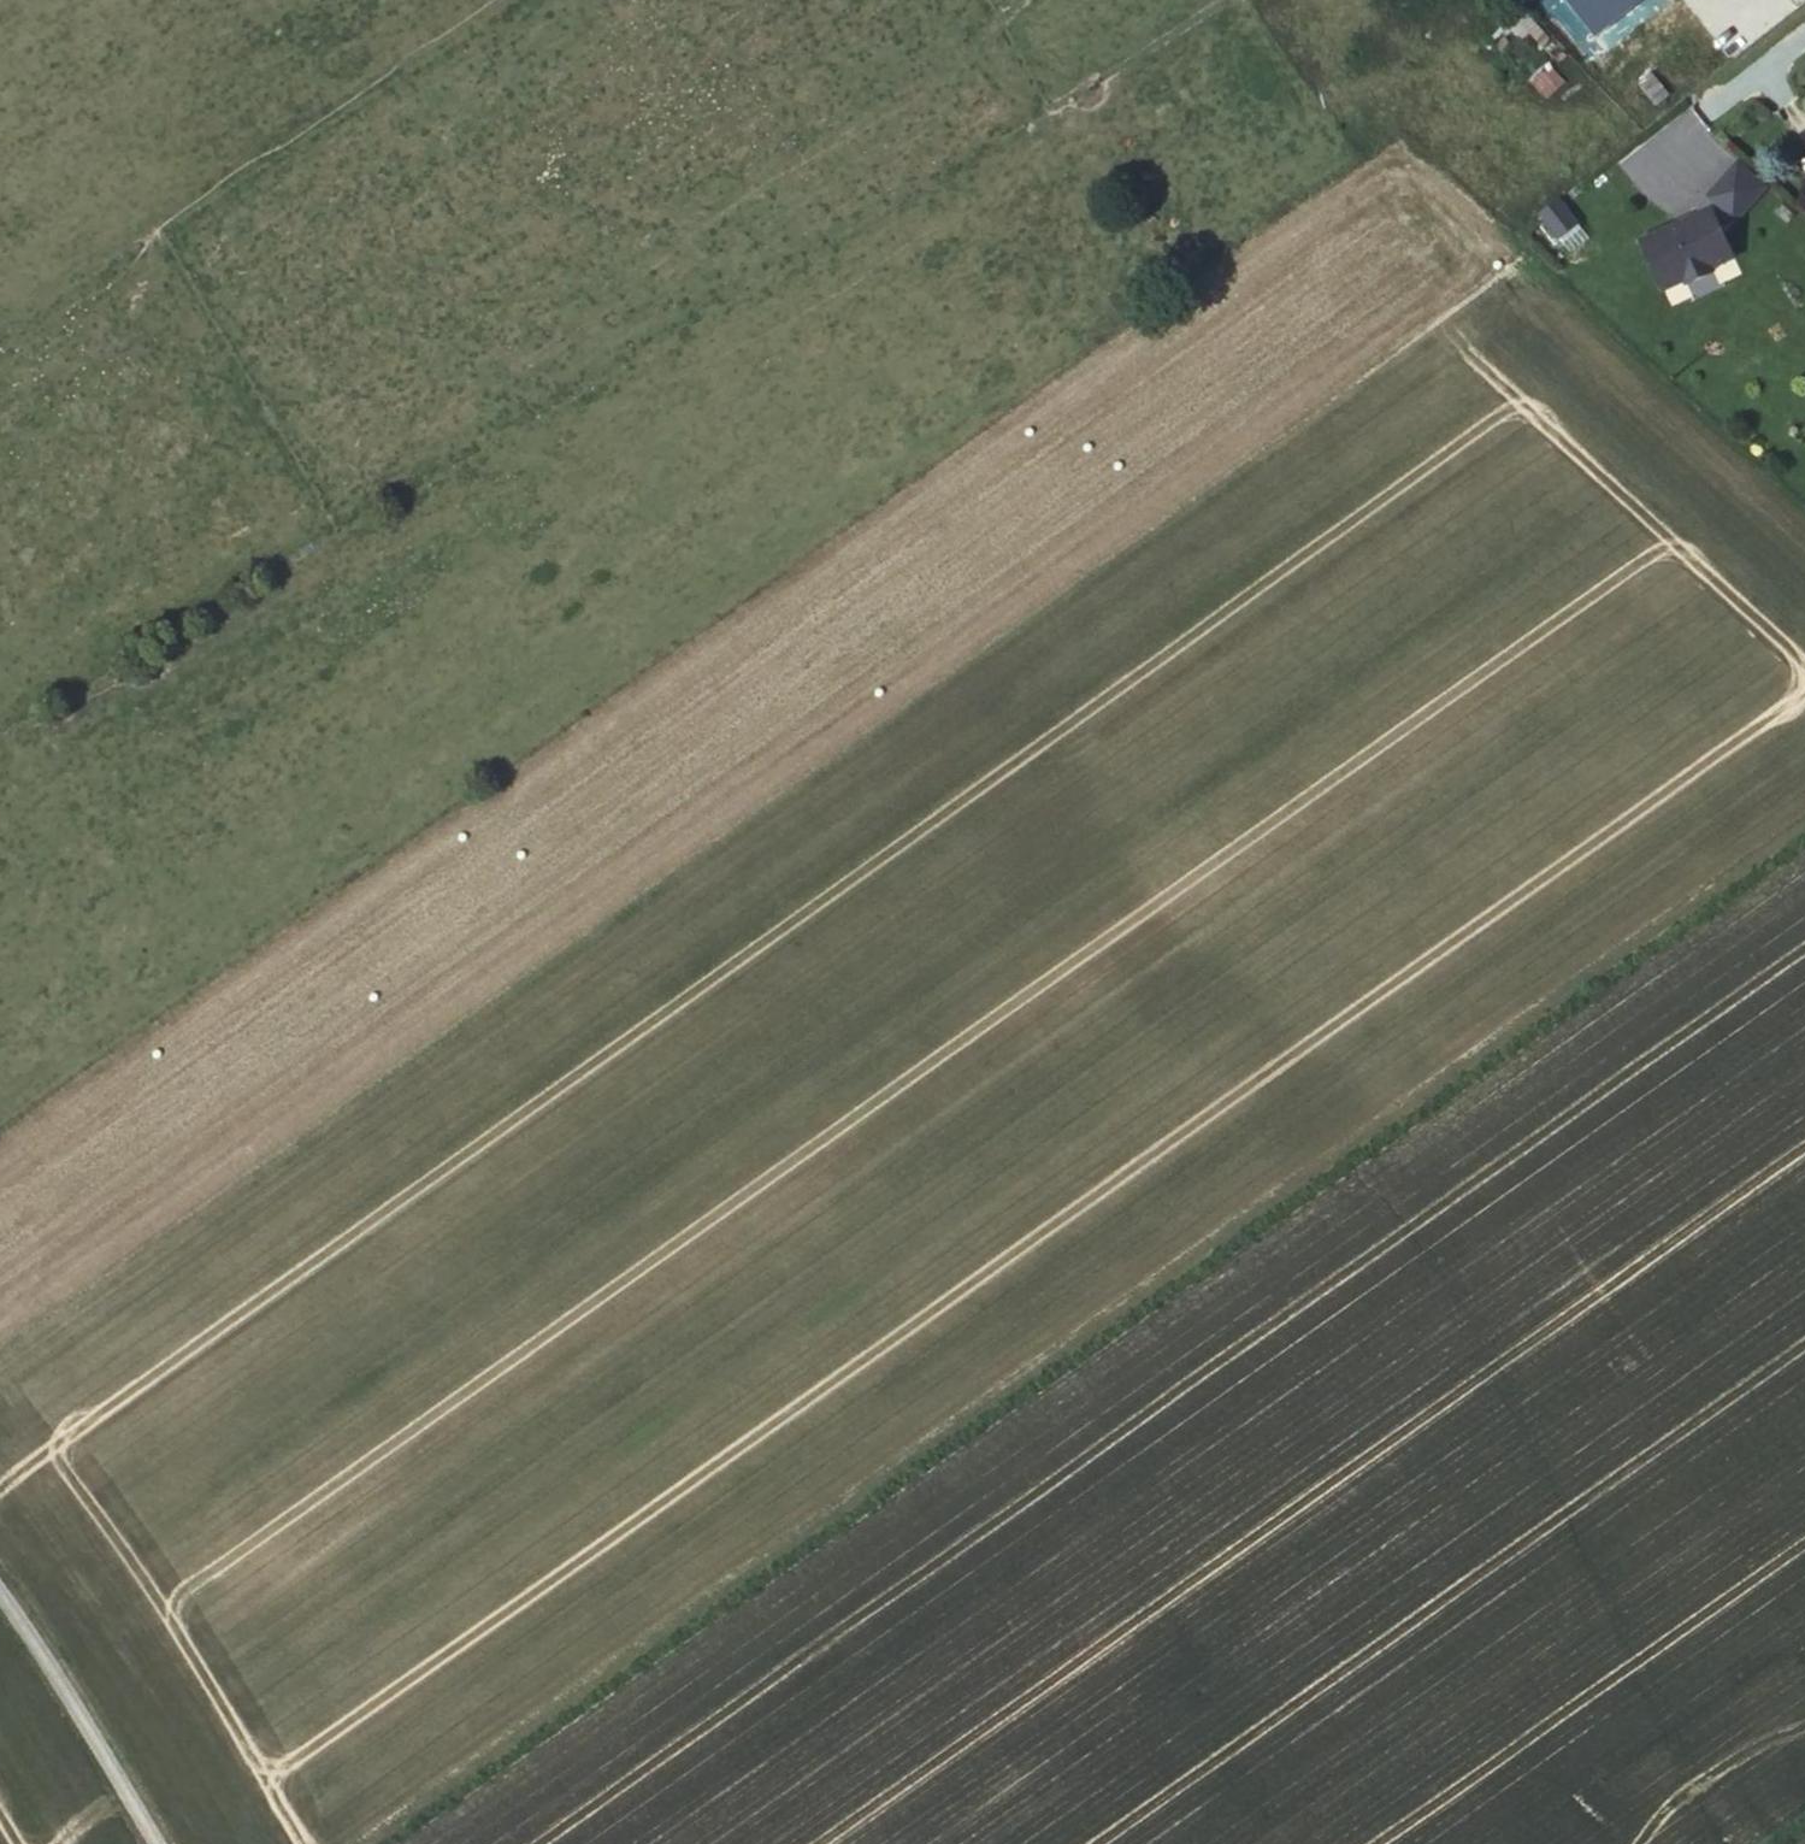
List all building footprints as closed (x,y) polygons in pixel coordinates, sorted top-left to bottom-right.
[(1709,196),(1633,228),(1659,289),(1735,257),(1709,196)] [(1555,248),(1581,225),(1562,203),(1536,225),(1555,248)]
